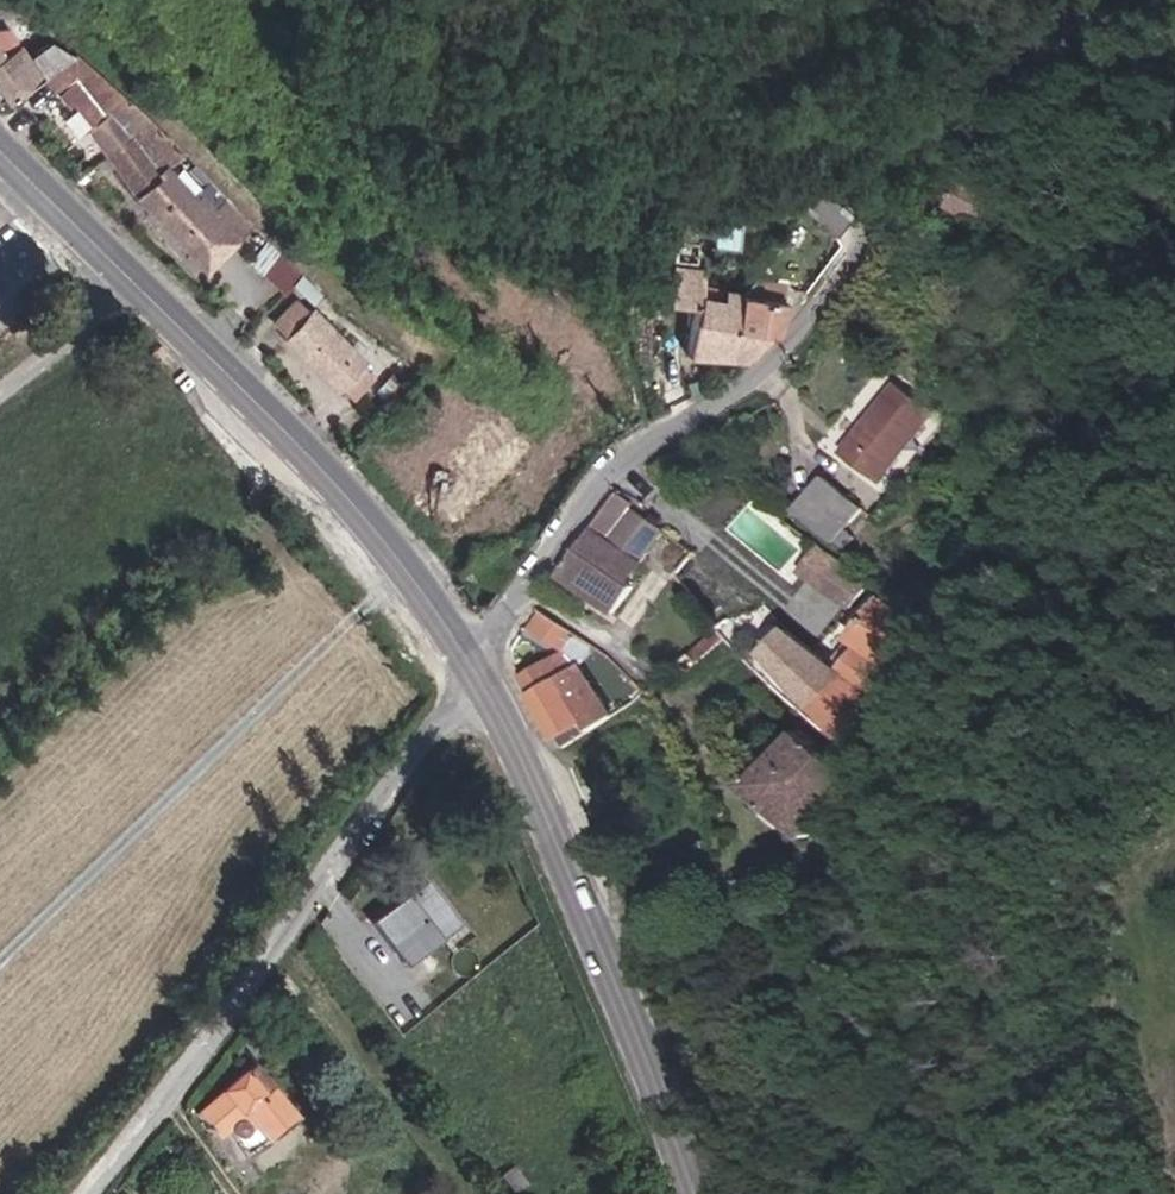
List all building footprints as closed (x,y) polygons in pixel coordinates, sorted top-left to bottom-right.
[(5,105),(42,80),(65,64),(52,45),(24,60),(3,30),(0,30),(0,99),(5,105)] [(75,126),(98,158),(139,124),(72,59),(65,64),(42,80),(53,98),(79,80),(103,104),(75,126)] [(180,163),(139,124),(98,158),(143,215),(173,189),(162,176),(180,163)] [(953,206),(1005,235),(1022,205),(969,176),(953,206)] [(205,220),(173,189),(143,215),(207,273),(251,231),(223,204),(205,220)] [(845,243),(858,227),(822,196),(808,212),(845,243)] [(251,262),(287,292),(307,268),(270,238),(251,262)] [(762,359),(784,341),(789,296),(785,295),(787,277),(770,275),(767,298),(745,295),(707,291),(709,270),(676,266),(671,310),(700,313),(696,351),(762,359)] [(305,276),(294,289),(313,305),(324,292),(305,276)] [(278,348),(314,384),(321,377),(335,391),(349,405),(368,387),(357,375),(363,369),(310,316),(278,348)] [(321,377),(314,384),(328,399),(335,391),(321,377)] [(885,483),(939,414),(896,380),(842,449),(885,483)] [(830,476),(799,507),(833,539),(864,508),(830,476)] [(664,533),(619,498),(561,575),(616,617),(636,590),(626,583),(664,533)] [(852,610),(875,584),(834,550),(823,540),(801,567),(852,610)] [(923,635),(877,596),(825,658),(789,628),(762,660),(843,729),(923,635)] [(566,647),(576,628),(542,608),(531,626),(566,647)] [(689,674),(727,638),(718,629),(680,666),(689,674)] [(592,717),(562,656),(527,673),(557,734),(592,717)] [(829,802),(847,780),(794,734),(744,793),(801,841),(832,805),(829,802)] [(411,964),(459,927),(424,883),(371,925),(405,969),(411,964)] [(249,1068),(199,1108),(218,1132),(228,1123),(258,1159),(297,1127),(249,1068)]
